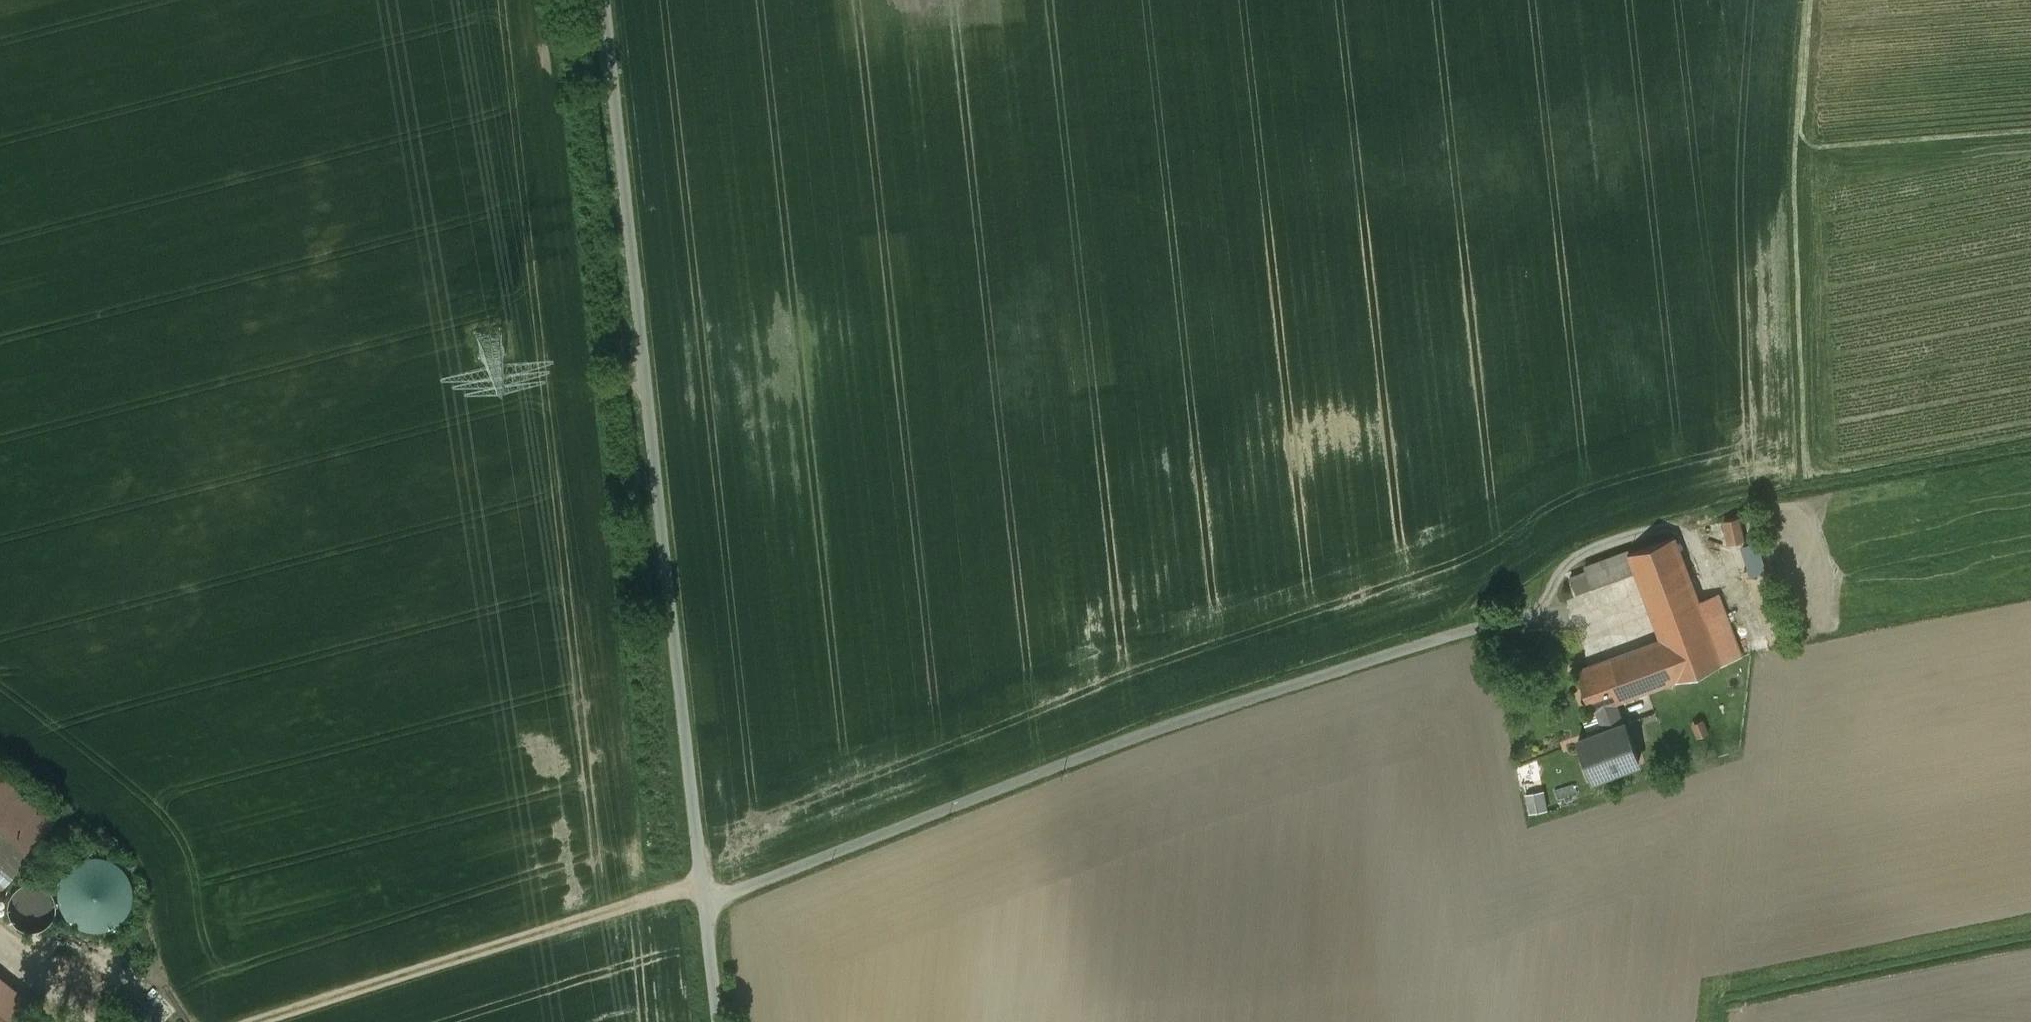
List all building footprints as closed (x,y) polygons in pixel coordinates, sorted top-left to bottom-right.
[(1765,506),(1733,516),(1742,546),(1774,536),(1765,506)] [(1706,595),(1681,527),(1631,545),(1664,633),(1584,662),(1599,702),(1607,699),(1623,693),(1747,648),(1725,588),(1706,595)] [(1647,761),(1623,693),(1607,699),(1615,722),(1579,735),(1595,779),(1647,761)] [(0,773),(0,888),(56,818),(0,773)] [(48,877),(80,933),(133,903),(100,847),(48,877)] [(7,1021),(8,1021),(14,1015),(28,999),(0,977),(0,1016),(7,1021)]
